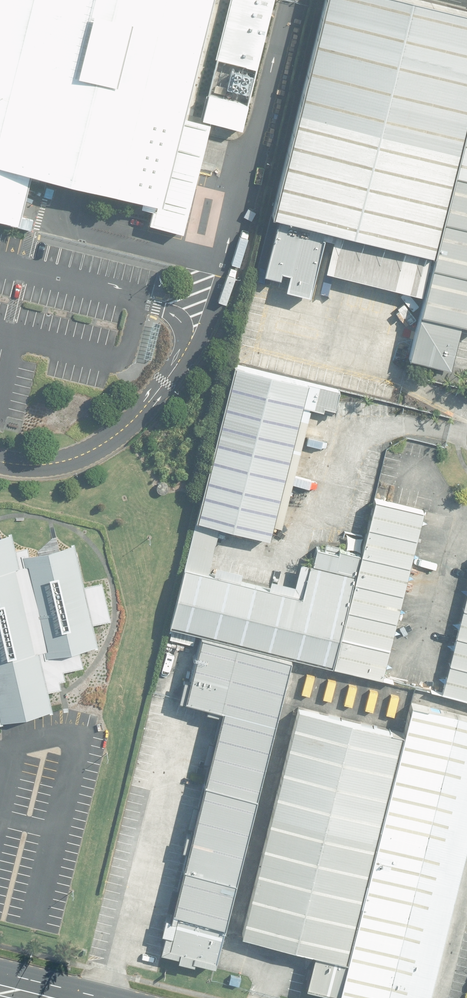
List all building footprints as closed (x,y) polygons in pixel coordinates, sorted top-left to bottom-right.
[(20,223),(32,171),(162,202),(211,0),(0,0),(0,218),(20,223)] [(201,117),(244,127),(274,0),(229,0),(201,117)] [(413,0),(320,0),(257,255),(420,295),(466,105),(466,13),(413,0)] [(420,295),(404,359),(446,369),(457,324),(466,326),(466,105),(420,295)] [(202,519),(275,537),(314,383),(241,365),(202,519)] [(296,654),(336,664),(383,676),(426,509),(379,497),(359,574),(313,562),(305,594),(188,564),(173,623),(208,632),(296,654)] [(15,535),(0,538),(0,711),(2,723),(53,712),(48,692),(19,557),(29,555),(27,547),(18,549),(15,535)] [(83,587),(74,546),(29,555),(19,557),(48,692),(60,689),(58,682),(64,680),(63,672),(82,668),(78,651),(95,647),(91,625),(109,621),(101,583),(83,587)] [(466,691),(466,565),(437,683),(466,691)] [(167,948),(218,961),(296,654),(208,632),(191,697),(228,707),(167,948)] [(406,731),(302,705),(244,932),(318,952),(310,985),(360,997),(429,997),(466,850),(466,715),(413,702),(406,731)]
